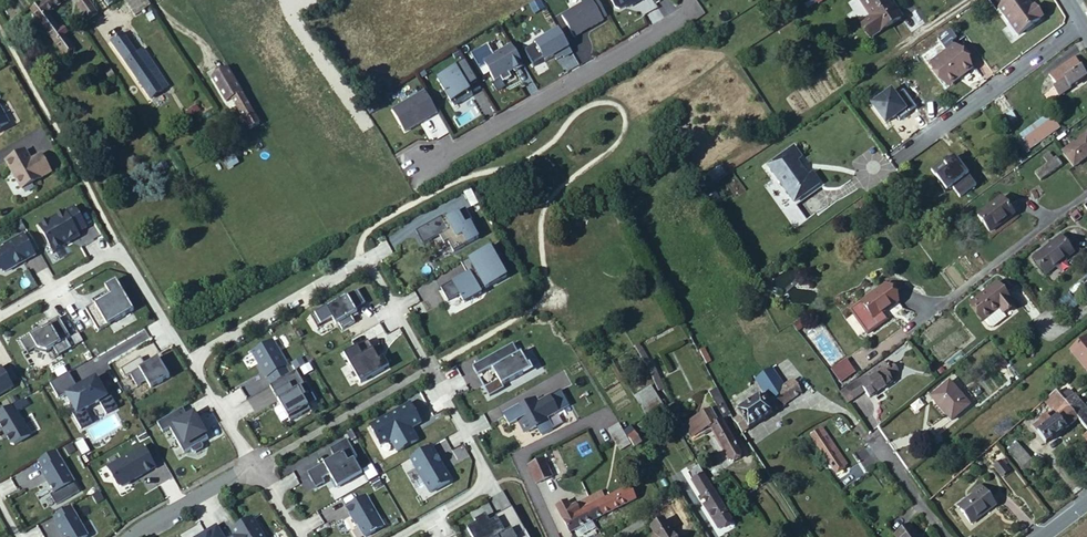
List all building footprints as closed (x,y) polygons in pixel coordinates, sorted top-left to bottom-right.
[(41,3),(48,12),(57,6),(66,0),(45,0),(41,3)] [(86,0),(85,0),(76,6),(86,21),(95,15),(86,0)] [(105,10),(120,0),(99,0),(105,10)] [(143,0),(120,0),(132,19),(148,8),(143,0)] [(590,2),(602,22),(607,20),(596,0),(594,0),(590,2)] [(641,0),(609,0),(615,11),(619,12),(626,8),(632,4),(634,6),(642,2),(641,0)] [(889,0),(858,0),(869,17),(859,23),(871,40),(902,19),(889,0)] [(998,12),(1017,39),(1040,23),(1032,12),(1030,13),(1020,0),(1014,0),(998,12)] [(1023,0),(1020,0),(1030,13),(1032,12),(1023,0)] [(590,1),(561,18),(573,40),(581,35),(580,34),(590,29),(590,30),(603,23),(590,1)] [(48,12),(41,3),(30,11),(47,33),(57,25),(48,12)] [(540,3),(531,8),(536,17),(545,12),(540,3)] [(66,19),(57,6),(48,12),(57,25),(66,19)] [(1034,10),(1032,12),(1040,23),(1042,21),(1034,10)] [(650,24),(657,21),(653,12),(646,15),(650,24)] [(104,32),(111,43),(124,35),(116,24),(104,32)] [(61,30),(57,25),(47,33),(65,55),(75,48),(65,34),(69,32),(65,26),(61,30)] [(130,31),(124,35),(111,43),(126,65),(138,57),(144,52),(130,31)] [(558,32),(529,49),(539,67),(553,58),(560,55),(562,58),(563,60),(571,55),(558,32)] [(511,47),(483,64),(494,83),(522,67),(511,47)] [(955,50),(930,68),(945,88),(961,76),(962,79),(971,72),(955,50)] [(147,71),(138,57),(126,65),(150,101),(162,93),(157,85),(163,82),(153,67),(147,71)] [(1050,83),(1053,87),(1059,96),(1086,79),(1074,59),(1050,73),(1055,80),(1050,83)] [(465,64),(437,81),(453,108),(472,97),(468,91),(477,85),(465,64)] [(225,104),(231,101),(239,95),(225,71),(210,80),(225,104)] [(961,76),(945,88),(946,90),(962,79),(961,76)] [(1052,100),(1059,96),(1053,87),(1047,90),(1052,100)] [(898,123),(916,111),(902,93),(894,99),(890,94),(871,108),(884,126),(894,118),(898,123)] [(424,94),(391,113),(405,136),(420,127),(419,124),(428,119),(429,120),(437,115),(424,94)] [(260,124),(239,95),(231,101),(250,131),(260,124)] [(1059,127),(1048,113),(1020,134),(1030,149),(1059,127)] [(1086,136),(1061,155),(1072,170),(1086,160),(1086,137),(1086,136)] [(767,168),(793,205),(819,187),(812,177),(807,180),(803,174),(801,175),(799,171),(800,171),(796,164),(800,161),(793,150),(767,168)] [(3,163),(19,191),(48,174),(38,156),(28,162),(22,152),(3,163)] [(958,194),(974,183),(952,152),(929,168),(944,189),(951,183),(958,194)] [(1060,164),(1054,156),(1039,167),(1045,175),(1060,164)] [(1022,212),(1010,194),(985,211),(998,228),(1022,212)] [(63,212),(37,227),(51,252),(72,240),(70,238),(76,235),(75,234),(84,229),(73,208),(64,213),(63,212)] [(439,218),(414,232),(421,245),(438,236),(443,245),(446,243),(452,253),(476,239),(468,225),(471,223),(464,210),(446,220),(445,218),(441,221),(439,218)] [(1082,220),(1078,214),(1069,219),(1075,226),(1082,220)] [(20,224),(15,226),(18,231),(19,232),(23,230),(20,224)] [(0,248),(0,272),(3,273),(15,266),(16,264),(19,262),(20,264),(33,256),(22,236),(0,248)] [(28,236),(23,239),(31,253),(36,251),(28,236)] [(1072,252),(1060,236),(1034,256),(1046,273),(1072,252)] [(465,274),(439,289),(446,302),(458,296),(462,304),(480,294),(478,291),(483,288),(484,290),(505,278),(494,259),(498,257),(492,246),(459,264),(465,274)] [(887,318),(882,311),(899,299),(886,279),(847,306),(864,333),(887,318)] [(102,286),(108,295),(83,310),(96,331),(132,310),(113,280),(102,286)] [(996,281),(969,301),(983,319),(998,307),(1002,312),(1013,304),(1011,302),(996,281)] [(355,291),(319,312),(325,323),(330,320),(334,326),(337,324),(340,331),(353,323),(351,319),(350,317),(355,314),(354,311),(364,305),(355,291)] [(108,295),(106,292),(90,301),(92,304),(108,295)] [(1002,312),(998,307),(983,319),(988,325),(991,326),(993,326),(1005,317),(1002,312)] [(69,338),(57,318),(47,324),(48,327),(39,332),(38,331),(29,337),(28,336),(18,342),(25,354),(33,350),(45,352),(51,348),(56,357),(69,350),(64,341),(69,338)] [(1069,350),(1086,372),(1086,335),(1069,350)] [(366,341),(342,355),(358,384),(382,370),(366,341)] [(271,342),(250,354),(264,379),(266,377),(271,385),(288,375),(283,368),(285,367),(271,342)] [(641,344),(634,348),(641,361),(645,369),(647,375),(650,381),(652,386),(655,394),(658,402),(661,407),(666,406),(660,389),(663,389),(657,372),(655,373),(641,344)] [(511,345),(471,368),(476,376),(490,368),(497,381),(483,389),(488,398),(502,390),(500,387),(529,371),(519,354),(517,355),(511,345)] [(51,348),(45,352),(50,361),(56,357),(51,348)] [(374,348),(371,350),(382,370),(387,368),(382,358),(380,359),(374,348)] [(844,357),(829,368),(839,382),(854,371),(844,357)] [(138,359),(118,371),(123,379),(128,376),(135,388),(144,382),(149,390),(168,378),(156,359),(150,363),(149,364),(143,367),(138,359)] [(859,382),(857,380),(846,388),(854,398),(863,391),(869,401),(893,384),(891,381),(900,375),(896,368),(890,372),(884,364),(859,382)] [(11,388),(0,369),(0,394),(11,388)] [(268,387),(288,422),(300,415),(298,412),(306,407),(297,390),(303,386),(294,372),(268,387)] [(769,402),(785,390),(772,372),(755,383),(766,397),(769,402)] [(70,414),(79,430),(90,423),(83,410),(97,403),(104,415),(116,409),(107,393),(103,394),(94,378),(76,389),(67,373),(48,384),(57,400),(64,396),(73,412),(70,414)] [(737,415),(739,419),(749,432),(801,396),(793,385),(785,390),(769,402),(766,397),(737,415)] [(969,410),(950,385),(930,401),(950,426),(969,410)] [(655,394),(652,386),(635,396),(646,416),(661,407),(658,402),(655,394)] [(722,404),(713,388),(705,393),(714,409),(722,404)] [(1040,452),(1077,421),(1064,405),(1060,400),(1054,393),(1038,407),(1045,417),(1019,436),(1028,448),(1034,443),(1040,452)] [(1073,398),(1069,393),(1060,400),(1064,405),(1073,398)] [(534,400),(511,412),(516,422),(517,421),(524,434),(546,422),(545,420),(556,413),(548,398),(536,404),(534,400)] [(1064,405),(1077,421),(1083,430),(1086,427),(1086,411),(1077,399),(1075,401),(1073,398),(1064,405)] [(408,404),(368,427),(379,446),(388,441),(395,453),(416,441),(409,429),(419,424),(408,404)] [(730,417),(722,404),(714,409),(703,415),(687,423),(692,435),(696,434),(697,436),(711,429),(728,460),(733,464),(741,459),(741,455),(722,421),(730,417)] [(15,413),(13,414),(8,407),(0,412),(0,431),(8,445),(12,446),(28,436),(15,413)] [(306,407),(298,412),(300,415),(309,411),(306,407)] [(180,409),(154,424),(160,433),(167,429),(182,454),(188,450),(190,453),(193,454),(200,450),(201,447),(199,444),(206,440),(192,414),(186,418),(180,409)] [(739,419),(734,423),(738,430),(742,437),(749,432),(739,419)] [(619,433),(615,425),(605,432),(618,451),(627,445),(619,433)] [(632,430),(622,436),(628,444),(637,438),(632,430)] [(843,465),(821,430),(809,438),(831,473),(843,465)] [(355,440),(350,431),(345,434),(350,443),(355,440)] [(80,440),(73,444),(80,457),(88,453),(80,440)] [(336,456),(305,474),(317,495),(326,490),(320,480),(328,476),(333,486),(358,471),(352,460),(355,458),(345,440),(331,447),(336,456)] [(1034,456),(1040,452),(1034,443),(1028,448),(1034,456)] [(629,447),(627,445),(618,451),(619,453),(629,447)] [(1034,467),(1017,445),(1008,453),(1025,474),(1034,467)] [(69,446),(62,450),(66,456),(73,452),(69,446)] [(448,483),(448,480),(443,471),(442,472),(439,467),(440,466),(429,447),(408,459),(428,494),(448,483)] [(450,447),(438,453),(445,468),(457,463),(450,447)] [(153,468),(141,448),(105,469),(115,486),(119,488),(128,483),(127,481),(131,479),(132,480),(153,468)] [(39,473),(52,494),(71,483),(53,452),(36,462),(42,471),(39,473)] [(1010,471),(1000,460),(993,466),(1002,477),(1010,471)] [(573,479),(566,463),(555,468),(563,483),(573,479)] [(551,483),(543,465),(527,473),(535,490),(543,487),(551,483)] [(360,472),(366,483),(377,477),(370,466),(360,472)] [(710,486),(698,467),(685,474),(689,481),(693,479),(708,505),(718,499),(710,486)] [(333,486),(330,481),(328,482),(333,490),(360,475),(358,471),(333,486)] [(996,504),(981,483),(971,491),(972,493),(955,506),(969,526),(996,504)] [(632,489),(603,503),(592,508),(598,520),(638,501),(632,489)] [(97,492),(89,497),(94,505),(102,500),(97,492)] [(592,508),(603,503),(599,495),(588,501),(592,508)] [(344,509),(354,526),(355,525),(362,536),(364,536),(381,527),(364,497),(344,509)] [(708,505),(704,508),(708,515),(722,505),(718,499),(708,505)] [(573,517),(592,508),(588,501),(569,510),(573,517)] [(562,522),(573,517),(569,510),(566,504),(556,509),(562,522)] [(722,505),(708,515),(718,531),(732,521),(722,505)] [(59,536),(85,536),(68,508),(51,517),(56,525),(53,527),(59,536)] [(465,530),(469,536),(516,536),(523,533),(510,508),(493,518),(495,521),(488,524),(483,517),(472,523),(474,525),(465,530)] [(598,520),(592,508),(573,517),(562,522),(569,535),(593,523),(598,520)] [(230,531),(232,534),(233,533),(234,536),(233,536),(261,536),(250,519),(230,531)] [(666,521),(652,528),(658,536),(675,536),(666,521)] [(204,536),(222,536),(216,526),(203,534),(205,536),(204,536)] [(913,527),(899,536),(921,536),(913,527)]
